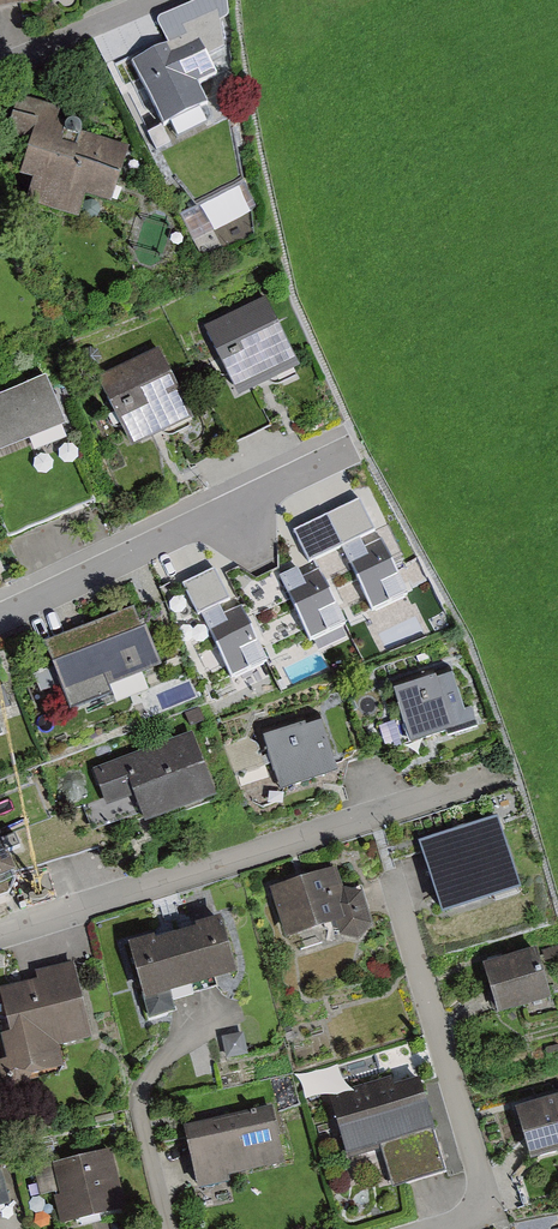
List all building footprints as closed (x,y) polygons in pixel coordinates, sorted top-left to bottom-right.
[(43,3),(43,0),(0,0),(0,9),(43,3)] [(182,28),(186,37),(194,34),(208,61),(225,53),(219,13),(182,28)] [(131,65),(164,129),(208,107),(198,88),(217,79),(208,61),(194,34),(186,37),(131,65)] [(68,114),(28,100),(15,139),(39,148),(26,182),(44,188),(37,207),(85,223),(93,202),(119,211),(140,154),(64,127),(68,114)] [(234,393),(238,401),(300,372),(296,363),(280,330),(265,300),(204,329),(222,368),(234,393)] [(97,380),(132,453),(194,423),(159,351),(97,380)] [(0,403),(0,509),(16,545),(104,507),(50,381),(0,403)] [(275,592),(293,628),(373,589),(352,547),(340,553),(323,518),(242,557),(262,598),(275,592)] [(143,624),(141,626),(134,608),(43,645),(68,708),(109,692),(162,670),(143,624)] [(208,676),(219,703),(253,691),(249,669),(233,652),(208,676)] [(461,681),(405,695),(418,745),(474,730),(461,681)] [(109,692),(68,708),(71,716),(112,699),(109,692)] [(8,743),(0,720),(0,746),(8,743)] [(331,725),(272,744),(289,797),(348,777),(331,725)] [(202,736),(105,771),(119,812),(148,801),(157,827),(225,803),(202,736)] [(443,920),(521,895),(496,819),(418,844),(443,920)] [(15,879),(0,838),(0,884),(15,879)] [(340,871),(282,888),(296,937),(347,922),(353,942),(379,934),(365,887),(347,893),(340,871)] [(231,918),(140,942),(158,1014),(178,1008),(174,994),(246,975),(231,918)] [(493,962),(506,1012),(557,997),(557,990),(546,948),(493,962)] [(45,983),(5,991),(23,1082),(75,1072),(70,1046),(98,1041),(82,961),(42,969),(45,983)] [(428,1074),(341,1095),(355,1153),(442,1133),(428,1074)] [(515,1113),(530,1165),(557,1157),(557,1100),(515,1113)] [(286,1167),(272,1107),(183,1127),(198,1194),(230,1187),(228,1180),(286,1167)] [(118,1152),(59,1164),(72,1225),(131,1213),(118,1152)]
